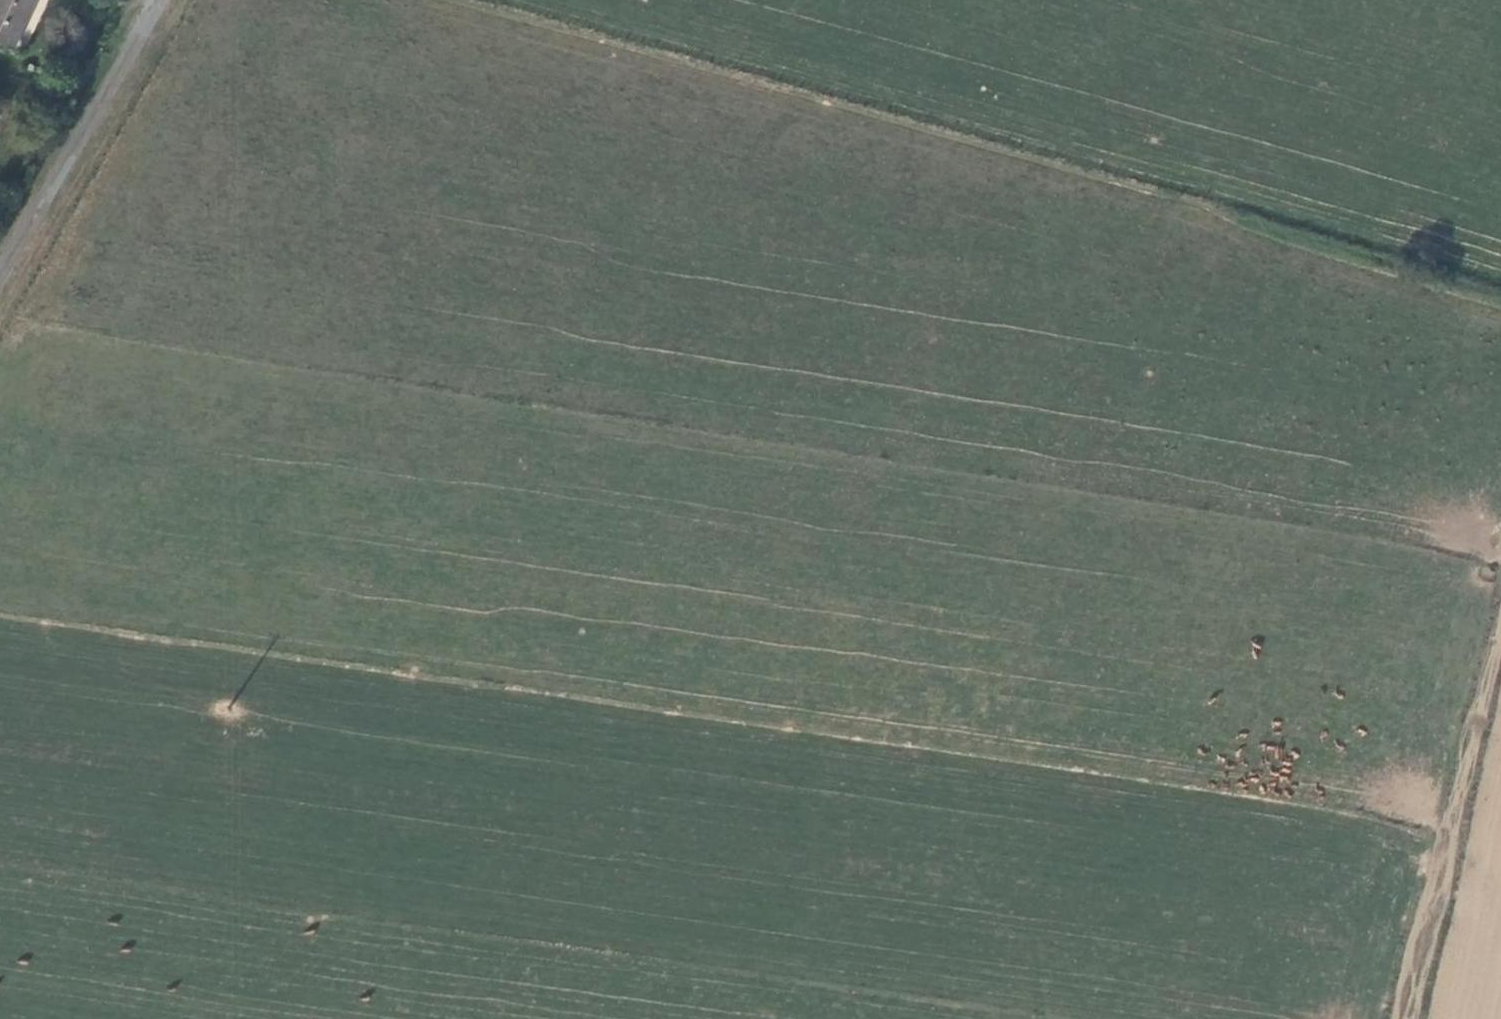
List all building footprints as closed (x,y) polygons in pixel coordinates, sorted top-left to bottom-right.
[(5,59),(27,0),(0,0),(0,57),(5,59)]
